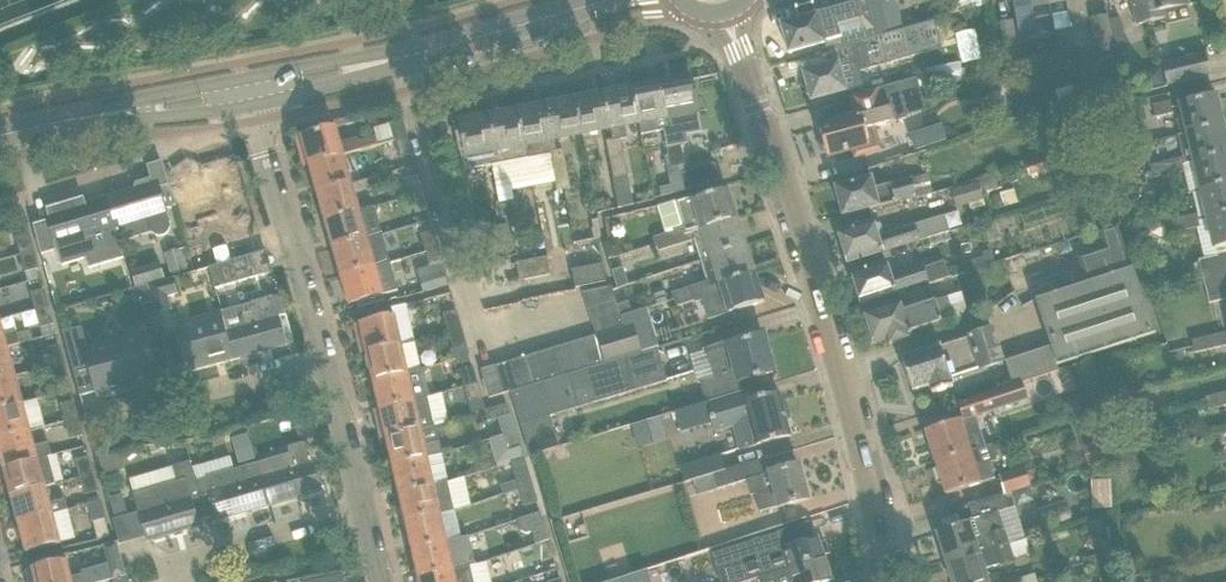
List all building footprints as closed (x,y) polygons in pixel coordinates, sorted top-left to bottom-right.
[(879,0),(824,0),(795,8),(799,20),(781,25),(789,53),(825,43),(827,51),(903,30),(898,11),(883,15),(879,0)] [(1055,32),(1049,0),(1014,0),(1020,35),(1033,32),(1031,21),(1051,18),(1053,32),(1055,32)] [(1083,0),(1049,0),(1055,32),(1071,29),(1070,24),(1087,21),(1083,0)] [(1151,22),(1145,0),(1131,0),(1137,25),(1151,22)] [(1151,22),(1166,18),(1164,11),(1190,5),(1188,0),(1145,0),(1151,22)] [(1110,22),(1108,22),(1107,14),(1089,18),(1096,54),(1114,51),(1115,55),(1118,54),(1110,22)] [(954,30),(958,29),(954,16),(903,30),(827,51),(831,64),(803,73),(811,102),(862,87),(858,72),(958,45),(954,30)] [(1118,54),(1127,53),(1120,20),(1110,22),(1118,54)] [(1004,66),(1020,63),(1012,22),(997,24),(1004,66)] [(1167,85),(1211,75),(1206,54),(1162,64),(1167,85)] [(670,130),(661,131),(666,156),(681,153),(679,144),(687,143),(685,133),(700,131),(696,114),(698,114),(691,76),(661,82),(670,130)] [(871,127),(925,112),(916,80),(848,98),(854,118),(819,127),(827,156),(852,150),(854,157),(878,151),(871,127)] [(661,131),(670,130),(661,82),(633,88),(642,135),(661,131)] [(1072,87),(1054,92),(1058,105),(1076,100),(1072,87)] [(640,135),(642,135),(633,88),(605,93),(612,133),(610,133),(612,141),(621,139),(621,140),(625,139),(624,128),(638,126),(640,135)] [(610,133),(612,133),(605,93),(576,98),(584,138),(610,133)] [(576,98),(567,100),(563,96),(550,99),(548,104),(547,104),(555,143),(584,138),(576,98)] [(1214,98),(1216,97),(1216,96),(1184,103),(1190,131),(1190,132),(1221,125),(1214,98)] [(1173,114),(1170,102),(1153,106),(1156,118),(1173,114)] [(547,104),(518,110),(528,158),(548,154),(550,154),(556,153),(555,143),(547,104)] [(518,110),(490,115),(499,160),(506,160),(509,179),(511,192),(534,188),(528,158),(518,110)] [(506,160),(499,160),(490,115),(461,121),(466,149),(460,151),(464,169),(491,164),(494,182),(509,179),(506,160)] [(386,141),(407,136),(402,120),(382,127),(386,141)] [(336,126),(322,130),(321,123),(298,128),(300,137),(295,138),(302,165),(378,144),(376,137),(359,142),(358,139),(341,144),(336,126)] [(976,152),(1031,137),(1027,125),(989,136),(988,133),(972,137),(976,152)] [(1193,162),(1225,154),(1225,147),(1221,125),(1190,132),(1190,131),(1178,134),(1183,159),(1184,164),(1193,162)] [(413,155),(409,144),(407,136),(386,141),(387,144),(394,142),(399,159),(413,155)] [(627,176),(621,140),(621,139),(612,141),(606,141),(612,178),(627,176)] [(344,155),(378,145),(378,144),(302,165),(302,167),(309,165),(317,191),(351,181),(344,155)] [(1070,163),(1083,159),(1080,148),(1024,166),(1027,178),(1071,164),(1070,163)] [(550,154),(548,154),(549,158),(551,170),(565,168),(562,152),(556,153),(550,154)] [(684,166),(683,163),(681,153),(666,156),(663,158),(668,186),(658,190),(661,198),(685,190),(680,174),(679,167),(684,166)] [(1225,184),(1225,154),(1193,162),(1200,190),(1225,184)] [(1186,170),(1184,164),(1183,159),(1166,163),(1169,174),(1186,170)] [(258,231),(238,170),(225,174),(221,163),(180,176),(184,187),(170,191),(174,205),(182,229),(197,224),(195,216),(229,206),(238,237),(258,231)] [(1152,178),(1169,174),(1166,163),(1149,167),(1152,178)] [(685,190),(718,180),(713,165),(680,174),(685,190)] [(555,191),(569,189),(565,168),(551,170),(555,191)] [(409,195),(423,191),(418,176),(404,180),(409,195)] [(617,209),(632,207),(627,176),(612,178),(617,209)] [(911,180),(875,190),(872,178),(835,188),(843,216),(915,197),(911,180)] [(498,203),(513,200),(509,179),(494,182),(498,203)] [(135,189),(105,198),(114,226),(115,226),(145,216),(149,226),(151,231),(154,234),(159,235),(164,233),(168,230),(169,225),(168,220),(165,210),(166,210),(165,208),(174,205),(170,191),(168,185),(159,188),(157,183),(152,184),(148,180),(136,184),(135,189)] [(325,219),(359,209),(351,181),(317,191),(325,219)] [(970,212),(983,209),(977,182),(952,189),(956,208),(968,205),(970,212)] [(1225,214),(1225,184),(1200,190),(1207,219),(1225,214)] [(998,209),(1019,203),(1014,189),(993,196),(998,209)] [(692,232),(737,218),(728,190),(696,200),(695,195),(658,207),(667,233),(674,231),(679,246),(695,242),(692,232)] [(414,215),(428,211),(423,191),(409,195),(414,215)] [(35,224),(33,225),(41,254),(57,250),(82,242),(86,258),(89,268),(124,257),(121,248),(115,226),(114,226),(105,198),(77,207),(75,200),(46,208),(48,215),(46,216),(48,221),(35,225),(35,224)] [(333,247),(383,233),(375,205),(359,209),(325,219),(333,247)] [(1207,219),(1215,247),(1225,244),(1225,214),(1207,219)] [(1180,232),(1196,228),(1194,216),(1178,220),(1180,232)] [(861,225),(838,232),(848,262),(871,255),(928,238),(947,232),(942,217),(893,233),(878,238),(874,224),(873,221),(861,225)] [(700,259),(745,245),(737,218),(692,232),(695,242),(700,259)] [(507,225),(484,230),(482,220),(463,224),(470,256),(487,253),(488,258),(513,252),(507,225)] [(1164,236),(1180,232),(1178,220),(1161,224),(1164,236)] [(1106,248),(1079,257),(1089,284),(1134,269),(1118,224),(1100,230),(1106,248)] [(657,252),(679,246),(674,231),(667,233),(653,238),(657,252)] [(434,232),(419,235),(424,251),(438,247),(434,232)] [(340,275),(391,261),(383,233),(333,247),(340,275)] [(20,255),(32,251),(27,235),(15,238),(20,255)] [(607,261),(623,257),(619,241),(603,244),(607,261)] [(711,287),(755,273),(745,245),(700,259),(706,282),(709,281),(711,287)] [(449,285),(438,247),(424,251),(428,268),(418,271),(424,292),(449,285)] [(167,252),(171,271),(185,268),(182,249),(167,252)] [(24,271),(36,268),(32,251),(20,255),(24,271)] [(213,252),(191,258),(195,271),(217,265),(213,252)] [(215,289),(258,276),(251,255),(217,264),(218,265),(209,268),(215,289)] [(1225,270),(1225,257),(1200,261),(1203,275),(1225,270)] [(518,281),(549,275),(546,259),(515,264),(518,281)] [(389,261),(340,275),(349,304),(356,302),(358,309),(385,302),(383,294),(397,290),(389,261)] [(887,262),(874,266),(851,273),(861,304),(929,282),(930,284),(949,278),(944,261),(891,276),(887,262)] [(133,289),(164,280),(159,263),(128,272),(133,289)] [(574,289),(605,283),(602,266),(571,271),(574,289)] [(616,288),(628,285),(622,268),(611,272),(616,288)] [(1058,365),(1156,333),(1135,270),(1079,288),(1038,302),(1058,365)] [(1225,284),(1225,270),(1203,275),(1205,288),(1225,284)] [(1038,302),(1079,288),(1073,272),(1032,285),(1038,302)] [(706,282),(690,287),(694,300),(703,297),(710,319),(717,317),(764,302),(755,273),(711,287),(708,288),(706,282)] [(168,297),(176,295),(173,281),(148,287),(155,316),(172,312),(168,297)] [(1225,299),(1225,284),(1205,288),(1208,303),(1225,299)] [(588,311),(616,302),(611,287),(582,293),(588,311)] [(676,306),(694,300),(690,287),(672,293),(676,306)] [(34,311),(48,307),(43,290),(29,294),(34,311)] [(287,346),(279,316),(278,316),(273,297),(252,302),(255,310),(242,313),(223,319),(221,311),(220,312),(234,360),(287,346)] [(616,302),(588,311),(592,324),(620,314),(616,302)] [(936,306),(904,317),(899,302),(864,314),(874,344),(885,340),(887,345),(907,338),(906,334),(941,322),(936,306)] [(38,329),(52,325),(48,307),(34,311),(38,329)] [(353,325),(359,353),(401,343),(395,315),(394,316),(392,308),(365,314),(367,322),(353,325)] [(461,328),(456,311),(442,315),(447,332),(461,328)] [(234,360),(220,312),(201,317),(192,320),(194,326),(174,332),(185,373),(234,360)] [(625,326),(624,326),(620,314),(592,324),(596,336),(599,335),(600,337),(625,327),(625,326)] [(4,335),(0,321),(0,349),(18,343),(16,332),(4,335)] [(607,362),(641,351),(632,324),(625,326),(625,327),(600,337),(607,362)] [(145,334),(87,349),(82,328),(63,333),(73,371),(90,366),(98,396),(158,380),(145,334)] [(451,361),(470,355),(461,328),(447,332),(453,350),(448,351),(451,361)] [(981,370),(1002,363),(991,329),(902,359),(912,391),(930,385),(932,393),(953,387),(950,378),(980,367),(981,370)] [(1225,347),(1225,346),(1223,334),(1207,338),(1210,351),(1225,347)] [(607,362),(600,337),(599,335),(596,336),(584,340),(593,366),(607,362)] [(711,382),(700,385),(705,404),(742,393),(740,383),(755,379),(760,377),(760,376),(773,373),(763,335),(740,341),(703,351),(711,382)] [(1193,355),(1210,351),(1207,338),(1190,342),(1193,355)] [(401,343),(359,353),(359,354),(366,353),(373,380),(407,372),(420,369),(413,340),(401,343)] [(578,371),(593,366),(584,340),(569,344),(578,371)] [(19,344),(18,343),(0,349),(0,379),(15,375),(7,347),(19,344)] [(49,366),(62,363),(57,344),(44,348),(49,366)] [(563,375),(578,371),(569,344),(555,349),(563,375)] [(550,417),(665,382),(656,348),(641,352),(641,351),(607,362),(593,366),(578,371),(563,375),(549,380),(535,384),(520,389),(509,392),(528,456),(555,449),(560,447),(550,417)] [(549,380),(563,375),(555,349),(540,353),(549,380)] [(535,384),(549,380),(540,353),(526,357),(535,384)] [(520,389),(535,384),(526,357),(512,362),(520,389)] [(509,392),(520,389),(512,362),(498,366),(506,393),(509,392)] [(54,384),(66,380),(62,363),(49,366),(54,384)] [(463,386),(477,383),(472,366),(458,370),(463,386)] [(489,399),(506,393),(498,366),(480,371),(489,399)] [(407,372),(373,380),(379,407),(413,399),(414,402),(427,399),(420,369),(407,372)] [(22,403),(15,375),(0,379),(0,409),(22,403)] [(468,405),(481,401),(477,383),(463,386),(468,405)] [(975,417),(1026,400),(1021,383),(959,403),(964,418),(925,430),(935,462),(976,449),(976,450),(985,447),(975,417)] [(765,395),(745,401),(742,393),(705,404),(675,412),(680,432),(711,424),(714,434),(732,429),(738,450),(790,436),(779,394),(765,398),(765,395)] [(1209,412),(1224,408),(1220,394),(1205,398),(1209,412)] [(414,402),(413,399),(379,407),(380,409),(373,411),(379,437),(432,423),(427,399),(414,402)] [(65,422),(77,419),(72,401),(60,405),(65,422)] [(30,431),(22,403),(0,409),(0,439),(30,431)] [(511,413),(510,413),(507,405),(495,408),(503,434),(516,430),(511,413)] [(307,412),(293,416),(298,434),(299,434),(306,438),(314,436),(307,412)] [(662,417),(631,426),(637,447),(668,438),(662,417)] [(70,441),(82,437),(77,419),(65,422),(70,441)] [(386,438),(392,464),(428,456),(440,452),(438,443),(424,446),(420,430),(433,427),(432,423),(379,437),(379,439),(386,438)] [(520,447),(521,447),(516,430),(503,434),(503,435),(489,439),(496,465),(523,457),(520,447)] [(34,447),(30,431),(0,439),(0,456),(3,467),(50,455),(47,444),(34,447)] [(248,435),(236,438),(243,463),(255,460),(248,435)] [(291,455),(258,464),(261,477),(270,505),(321,491),(307,443),(289,449),(291,455)] [(981,465),(976,450),(976,449),(935,462),(946,494),(981,483),(980,482),(994,478),(989,462),(981,465)] [(428,456),(392,464),(399,492),(433,484),(433,487),(447,484),(441,455),(440,452),(428,456)] [(49,457),(51,456),(50,455),(3,467),(11,497),(46,487),(45,486),(56,483),(49,457)] [(683,481),(725,469),(721,455),(679,467),(683,481)] [(79,478),(93,475),(89,458),(75,461),(79,478)] [(524,507),(539,502),(525,458),(511,462),(516,481),(500,486),(503,495),(520,490),(524,507)] [(764,475),(763,474),(759,459),(725,469),(683,481),(684,484),(691,482),(695,496),(764,475)] [(177,481),(134,494),(147,541),(199,526),(198,521),(207,518),(200,494),(196,482),(190,461),(173,466),(177,481)] [(234,470),(196,482),(200,494),(207,518),(215,515),(217,520),(270,505),(261,477),(258,464),(234,470)] [(760,512),(808,499),(798,464),(763,474),(764,475),(767,474),(771,491),(755,495),(760,512)] [(1030,487),(1028,480),(1024,467),(998,475),(1004,495),(1030,487)] [(83,496),(97,493),(93,475),(79,478),(83,496)] [(1113,477),(1094,478),(1095,507),(1114,506),(1113,477)] [(441,512),(453,509),(447,484),(433,487),(433,484),(399,492),(405,520),(441,512)] [(64,502),(50,505),(46,487),(11,497),(18,524),(52,515),(66,511),(64,502)] [(122,494),(109,498),(114,517),(127,514),(122,494)] [(998,512),(1007,509),(1003,494),(968,504),(973,519),(967,521),(967,523),(937,533),(947,564),(1009,545),(998,512)] [(103,519),(105,519),(100,501),(87,505),(91,523),(93,522),(98,541),(108,538),(103,519)] [(440,514),(453,511),(453,509),(441,512),(405,520),(412,548),(446,540),(440,514)] [(537,545),(538,545),(550,541),(541,514),(519,521),(522,531),(526,534),(533,532),(537,545)] [(52,515),(18,524),(26,552),(49,546),(60,543),(52,515)] [(713,553),(719,571),(731,567),(736,581),(745,581),(757,578),(776,572),(787,569),(787,567),(824,556),(829,554),(825,542),(820,544),(819,538),(810,541),(804,524),(713,553)] [(454,568),(473,563),(467,537),(446,542),(446,540),(412,548),(418,576),(454,568)] [(543,561),(555,558),(550,541),(538,545),(543,561)] [(126,576),(117,542),(103,546),(103,547),(104,547),(108,565),(83,571),(84,575),(71,578),(66,555),(41,560),(42,566),(26,570),(29,581),(104,581),(111,580),(126,576)] [(947,564),(952,581),(988,581),(985,570),(1014,560),(1013,559),(1009,545),(947,564)] [(1110,547),(1096,550),(1097,555),(1099,563),(1112,560),(1110,547)] [(832,580),(824,556),(787,567),(787,569),(776,572),(757,578),(758,581),(825,581),(832,580)] [(474,566),(473,563),(454,568),(418,576),(419,581),(455,581),(453,571),(474,566)]
